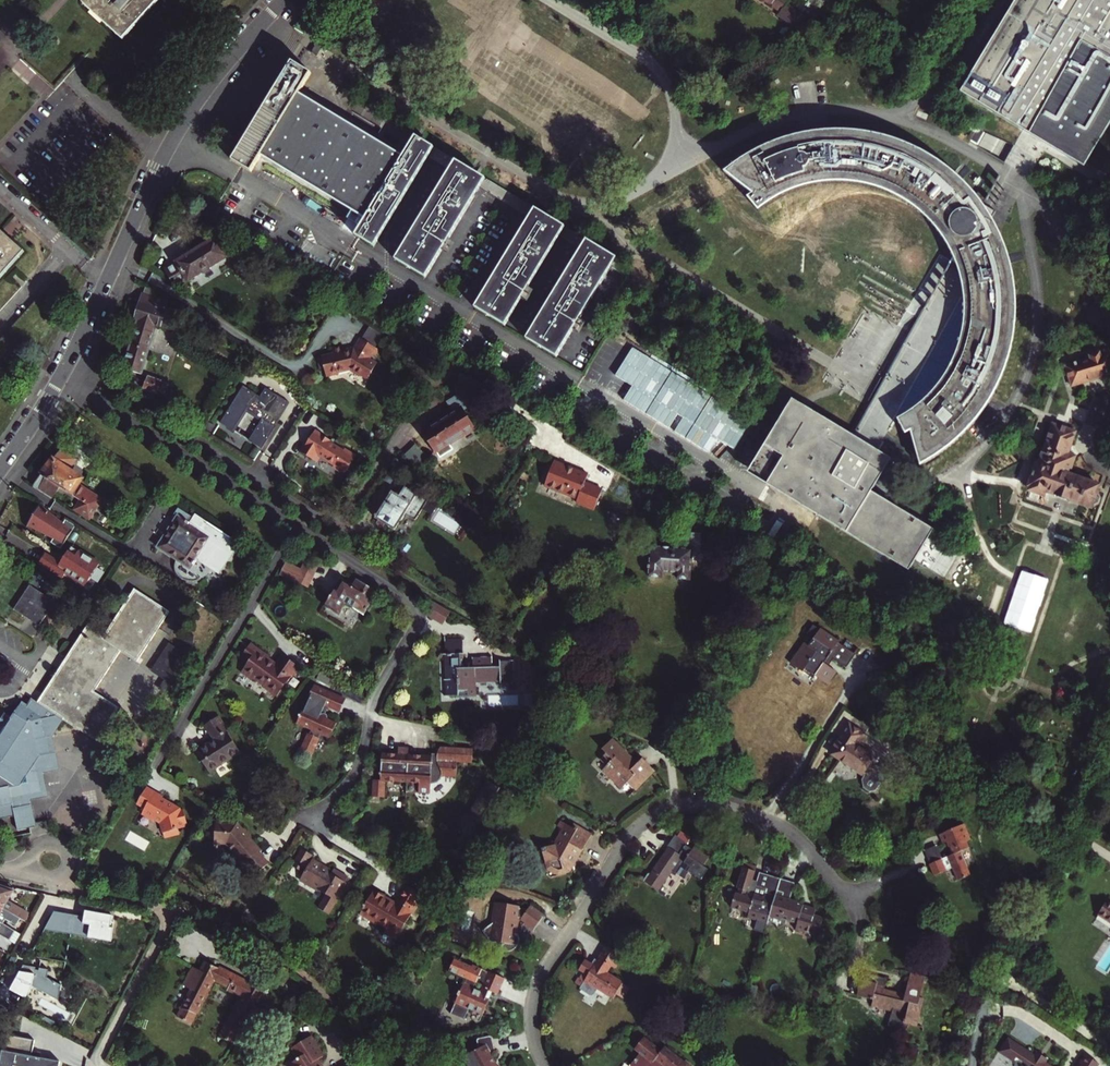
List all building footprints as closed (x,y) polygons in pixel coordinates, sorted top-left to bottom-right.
[(84,5),(118,38),(152,2),(150,0),(88,0),(84,5)] [(751,3),(772,16),(781,1),(779,0),(753,0),(751,3)] [(960,90),(1028,129),(1052,143),(1086,163),(1109,123),(1109,0),(1013,0),(960,90)] [(786,5),(781,1),(772,16),(779,21),(776,24),(789,32),(797,19),(785,12),(787,8),(786,5)] [(808,26),(797,19),(789,32),(799,39),(808,26)] [(306,74),(288,62),(228,157),(245,167),(251,171),(263,153),(363,215),(352,234),(373,247),(434,150),(410,135),(400,152),(351,122),(297,89),(306,74)] [(952,262),(959,286),(962,306),(961,326),(952,358),(940,381),(913,410),(901,416),(897,418),(899,421),(906,433),(912,431),(921,466),(941,454),(970,428),(993,395),(1008,358),(1012,339),(1014,310),(1010,270),(999,235),(992,223),(983,209),(963,185),(932,160),(897,142),(868,134),(829,131),(799,135),(762,147),(728,167),(752,193),(748,197),(758,210),(786,193),(818,185),(851,184),(883,193),(906,205),(926,222),(943,243),(952,262)] [(483,180),(452,161),(393,259),(424,278),(480,186),(483,180)] [(565,232),(531,211),(529,216),(472,307),(505,327),(565,232)] [(16,249),(0,234),(0,267),(16,249)] [(162,269),(169,282),(173,288),(225,257),(214,238),(162,269)] [(620,261),(585,240),(526,340),(561,360),(587,316),(620,261)] [(897,418),(901,416),(962,306),(959,286),(952,262),(887,381),(855,439),(880,454),(899,421),(897,418)] [(155,324),(176,330),(181,316),(171,313),(172,310),(166,308),(165,310),(163,309),(165,301),(153,298),(155,292),(144,284),(134,319),(137,319),(123,368),(140,373),(155,324)] [(367,359),(373,349),(359,340),(351,352),(342,353),(341,348),(331,350),(332,355),(317,359),(319,369),(322,368),(324,377),(347,369),(358,377),(359,375),(367,380),(372,373),(370,371),(375,364),(367,359)] [(1064,365),(1070,385),(1109,374),(1109,355),(1108,348),(1088,354),(1089,358),(1064,365)] [(162,395),(164,388),(161,387),(163,381),(147,377),(144,389),(162,395)] [(240,387),(217,423),(230,431),(244,410),(259,419),(245,441),(259,449),(273,427),(269,424),(271,421),(274,423),(287,404),(263,388),(256,399),(252,397),(254,394),(245,389),(245,390),(240,387)] [(454,412),(424,431),(435,450),(473,427),(462,410),(471,404),(463,391),(447,401),(454,412)] [(855,439),(793,402),(775,433),(752,471),(812,507),(912,567),(950,589),(972,552),(935,530),(874,492),(891,460),(880,454),(855,439)] [(1031,492),(1047,497),(1048,493),(1093,507),(1094,505),(1101,502),(1102,498),(1098,491),(1099,487),(1070,478),(1076,457),(1070,456),(1077,433),(1053,426),(1041,467),(1039,466),(1031,492)] [(329,440),(314,431),(300,452),(315,462),(319,456),(333,465),(331,467),(343,474),(354,456),(343,449),(342,451),(327,442),(329,440)] [(92,445),(86,455),(99,464),(105,454),(92,445)] [(75,509),(89,518),(101,500),(78,484),(82,478),(67,468),(73,459),(59,449),(35,485),(54,497),(61,487),(80,501),(75,509)] [(587,472),(555,458),(544,482),(575,496),(574,499),(592,507),(601,486),(584,479),(587,472)] [(391,491),(375,518),(394,530),(403,515),(415,522),(427,501),(410,490),(411,488),(401,482),(395,493),(391,491)] [(61,548),(76,524),(66,518),(63,523),(56,517),(55,514),(54,516),(48,510),(49,509),(47,507),(46,509),(40,504),(41,502),(40,501),(25,525),(27,526),(28,524),(35,528),(33,530),(35,531),(37,529),(44,533),(42,535),(44,536),(46,533),(53,538),(51,542),(61,548)] [(186,521),(178,516),(158,545),(189,566),(192,563),(194,564),(197,559),(195,558),(197,555),(221,571),(239,543),(196,513),(190,522),(187,520),(186,521)] [(648,576),(660,578),(661,572),(676,574),(675,579),(688,580),(691,554),(698,555),(700,535),(685,533),(683,550),(651,547),(648,576)] [(90,577),(100,561),(72,544),(61,561),(46,551),(40,560),(63,575),(67,570),(81,580),(90,577)] [(301,568),(287,560),(281,571),(308,587),(321,564),(308,557),(301,568)] [(376,591),(356,579),(352,585),(342,578),(336,588),(333,587),(323,602),(337,610),(343,600),(362,612),(376,591)] [(28,584),(13,608),(39,625),(46,614),(53,619),(62,606),(28,584)] [(132,590),(124,602),(159,625),(167,613),(132,590)] [(159,625),(124,602),(105,633),(88,623),(37,701),(31,697),(25,707),(20,703),(10,718),(3,714),(0,719),(0,814),(11,812),(15,827),(32,824),(26,797),(25,792),(38,790),(33,769),(40,768),(55,765),(51,749),(35,752),(31,736),(48,733),(58,715),(96,739),(116,708),(92,692),(118,651),(135,662),(159,625)] [(434,602),(427,612),(443,622),(449,611),(434,602)] [(792,667),(814,682),(816,679),(827,687),(836,674),(825,667),(830,660),(846,671),(856,657),(813,629),(807,637),(815,642),(810,649),(806,647),(792,667)] [(448,679),(458,678),(459,690),(477,689),(477,682),(512,679),(512,669),(514,669),(513,661),(511,661),(511,659),(500,660),(500,665),(493,666),(492,655),(472,656),(473,667),(463,667),(463,658),(465,658),(465,652),(463,652),(462,638),(444,639),(448,679)] [(185,656),(167,645),(149,672),(168,684),(162,693),(171,699),(183,681),(173,674),(185,656)] [(243,674),(255,681),(256,679),(267,687),(266,689),(277,696),(298,665),(282,654),(275,665),(268,660),(270,658),(250,645),(243,656),(251,661),(243,674)] [(298,717),(295,723),(310,730),(309,732),(307,732),(298,751),(310,757),(319,738),(317,737),(319,735),(327,739),(335,723),(326,719),(321,711),(324,705),(331,692),(314,684),(304,707),(303,707),(298,715),(298,717)] [(331,692),(324,705),(338,712),(344,699),(331,692)] [(212,741),(194,754),(209,774),(238,753),(224,733),(226,732),(216,718),(202,727),(212,741)] [(872,762),(874,759),(858,748),(865,737),(849,726),(829,755),(865,778),(862,782),(863,791),(869,794),(877,793),(882,786),(886,784),(889,781),(887,773),(881,769),(880,771),(877,769),(876,764),(872,762)] [(51,749),(48,733),(31,736),(35,752),(51,749)] [(609,735),(598,745),(601,749),(594,755),(600,761),(596,765),(613,785),(620,779),(628,788),(648,771),(636,757),(632,762),(609,735)] [(438,781),(441,774),(456,775),(457,762),(471,763),(471,749),(442,747),(438,750),(434,754),(424,754),(423,764),(425,764),(425,768),(408,767),(409,746),(399,746),(399,755),(394,755),(391,752),(384,751),(382,778),(374,777),(373,794),(386,794),(387,780),(420,782),(420,791),(431,792),(431,783),(438,781)] [(25,792),(26,797),(45,793),(40,768),(33,769),(38,790),(25,792)] [(165,794),(149,784),(139,800),(148,805),(145,810),(156,817),(157,815),(162,818),(167,834),(179,830),(178,826),(180,826),(179,824),(187,822),(184,808),(182,808),(170,801),(164,795),(165,794)] [(567,868),(588,830),(575,823),(573,827),(568,823),(555,816),(552,821),(557,825),(561,827),(552,841),(546,843),(538,845),(541,860),(545,859),(547,863),(554,868),(554,871),(567,868)] [(250,833),(241,822),(237,822),(237,819),(218,817),(216,841),(229,843),(241,860),(246,861),(256,873),(269,861),(255,845),(257,843),(249,837),(250,833)] [(546,843),(552,841),(561,827),(557,825),(546,843)] [(950,869),(955,881),(967,875),(957,851),(966,848),(963,840),(967,839),(961,825),(934,836),(938,844),(943,842),(948,856),(939,860),(926,865),(931,876),(950,869)] [(686,869),(693,874),(701,863),(707,855),(692,844),(690,847),(673,834),(666,844),(668,845),(649,871),(646,869),(640,878),(655,890),(670,869),(681,876),(686,869)] [(921,852),(926,865),(939,860),(933,846),(921,852)] [(331,872),(329,870),(329,869),(328,865),(325,865),(323,867),(320,865),(322,863),(312,858),(311,860),(308,859),(312,853),(302,847),(292,864),(302,870),(305,866),(307,867),(304,873),(305,879),(328,893),(326,896),(328,900),(336,901),(340,893),(338,892),(348,875),(334,867),(331,872)] [(545,859),(541,860),(544,871),(548,873),(554,871),(554,868),(547,863),(545,859)] [(738,866),(751,870),(753,864),(740,860),(738,866)] [(707,868),(701,863),(693,874),(699,878),(707,868)] [(734,887),(733,892),(730,901),(729,906),(746,912),(744,917),(756,921),(756,923),(763,925),(764,920),(765,917),(772,895),(776,882),(777,878),(766,875),(762,887),(753,885),(753,882),(748,880),(751,870),(738,866),(733,887),(734,887)] [(756,872),(753,882),(753,885),(762,887),(766,875),(756,872)] [(772,895),(785,899),(790,885),(776,882),(772,895)] [(371,886),(357,909),(376,920),(376,919),(385,924),(383,928),(394,934),(408,910),(405,909),(409,903),(411,904),(418,892),(403,883),(393,902),(379,894),(381,892),(371,886)] [(21,918),(25,912),(7,900),(13,890),(0,885),(0,905),(18,916),(21,918)] [(765,917),(771,919),(777,920),(778,918),(793,922),(792,928),(814,934),(819,918),(809,915),(812,908),(785,899),(772,895),(765,917)] [(1099,913),(1109,920),(1109,900),(1108,899),(1099,913)] [(517,937),(513,932),(509,931),(512,914),(517,915),(517,916),(530,925),(539,911),(526,903),(523,907),(491,900),(488,918),(478,927),(486,938),(491,935),(498,936),(496,947),(503,950),(510,949),(515,944),(517,937)] [(2,920),(5,915),(15,922),(18,916),(0,905),(0,919),(2,920)] [(53,914),(44,929),(59,932),(59,929),(71,931),(70,934),(108,941),(112,916),(85,911),(84,917),(77,916),(77,918),(53,914)] [(14,942),(20,931),(2,920),(0,919),(0,934),(14,942)] [(238,938),(232,935),(229,940),(228,940),(223,950),(231,954),(238,938)] [(12,953),(6,963),(10,965),(16,954),(12,953)] [(450,998),(477,1011),(484,997),(487,999),(490,991),(493,992),(501,976),(485,969),(484,970),(451,954),(445,966),(462,974),(450,998)] [(38,967),(35,966),(35,964),(23,962),(9,986),(26,995),(33,982),(58,995),(61,982),(47,974),(48,966),(39,964),(38,967)] [(251,1018),(265,991),(206,962),(202,971),(193,967),(187,980),(195,984),(179,1015),(177,1014),(173,1021),(185,1027),(186,1024),(191,1027),(217,980),(245,996),(223,1037),(235,1043),(248,1017),(251,1018)] [(595,1017),(607,999),(591,990),(602,972),(590,964),(574,989),(568,986),(558,1001),(563,1004),(566,1000),(579,1007),(582,1004),(589,1009),(587,1012),(595,1017)] [(857,977),(852,993),(867,998),(865,1005),(875,1008),(876,1006),(886,1009),(882,1023),(898,1027),(900,1027),(901,1023),(909,1026),(917,999),(914,998),(920,977),(906,973),(900,994),(879,988),(882,978),(868,974),(864,975),(863,979),(857,977)] [(582,1004),(579,1007),(587,1012),(589,1009),(582,1004)] [(45,1014),(42,1019),(53,1025),(54,1019),(45,1014)] [(6,1032),(2,1047),(0,1047),(0,1048),(0,1065),(57,1065),(58,1060),(30,1053),(33,1037),(6,1032)] [(472,1065),(498,1065),(497,1064),(493,1064),(485,1050),(489,1047),(487,1034),(475,1035),(473,1038),(474,1045),(460,1053),(459,1055),(462,1061),(465,1062),(468,1060),(472,1065)] [(661,1050),(658,1054),(640,1040),(631,1052),(637,1057),(630,1065),(682,1065),(661,1050)] [(1091,1057),(1076,1047),(1064,1065),(1085,1065),(1091,1057)] [(1052,1064),(1037,1054),(1034,1054),(1030,1062),(1021,1056),(1015,1064),(1003,1065),(1052,1065),(1052,1064)]
